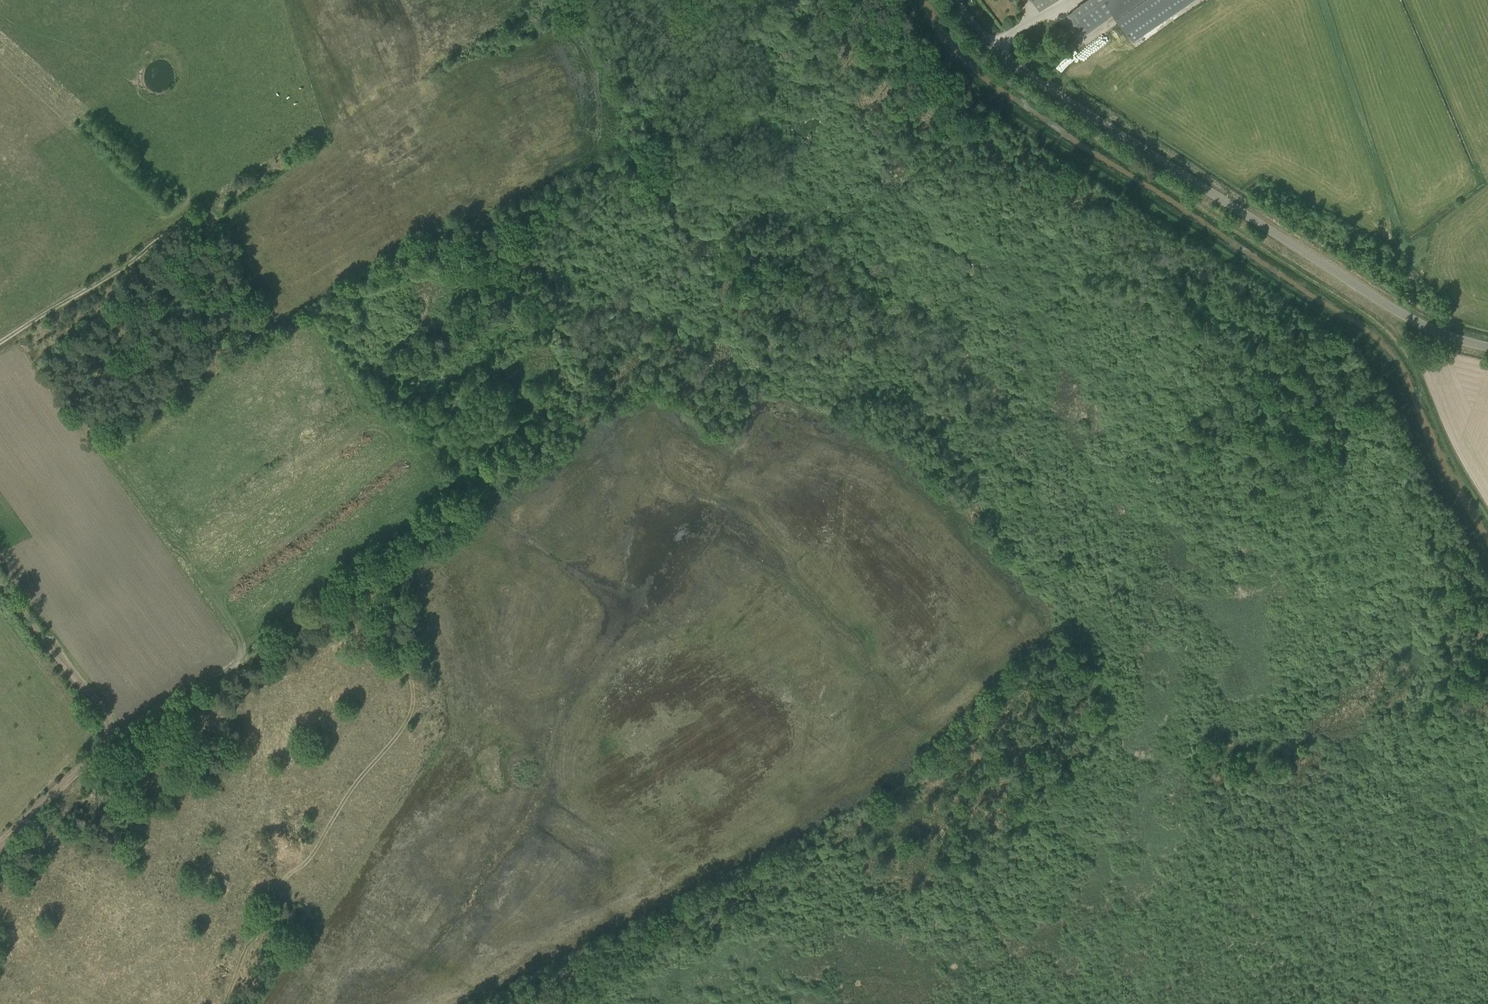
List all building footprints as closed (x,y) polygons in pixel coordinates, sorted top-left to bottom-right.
[(1040,10),(1056,0),(1034,0),(1040,10)] [(1074,10),(1088,31),(1114,13),(1132,40),(1190,0),(1088,0),(1074,10)]
